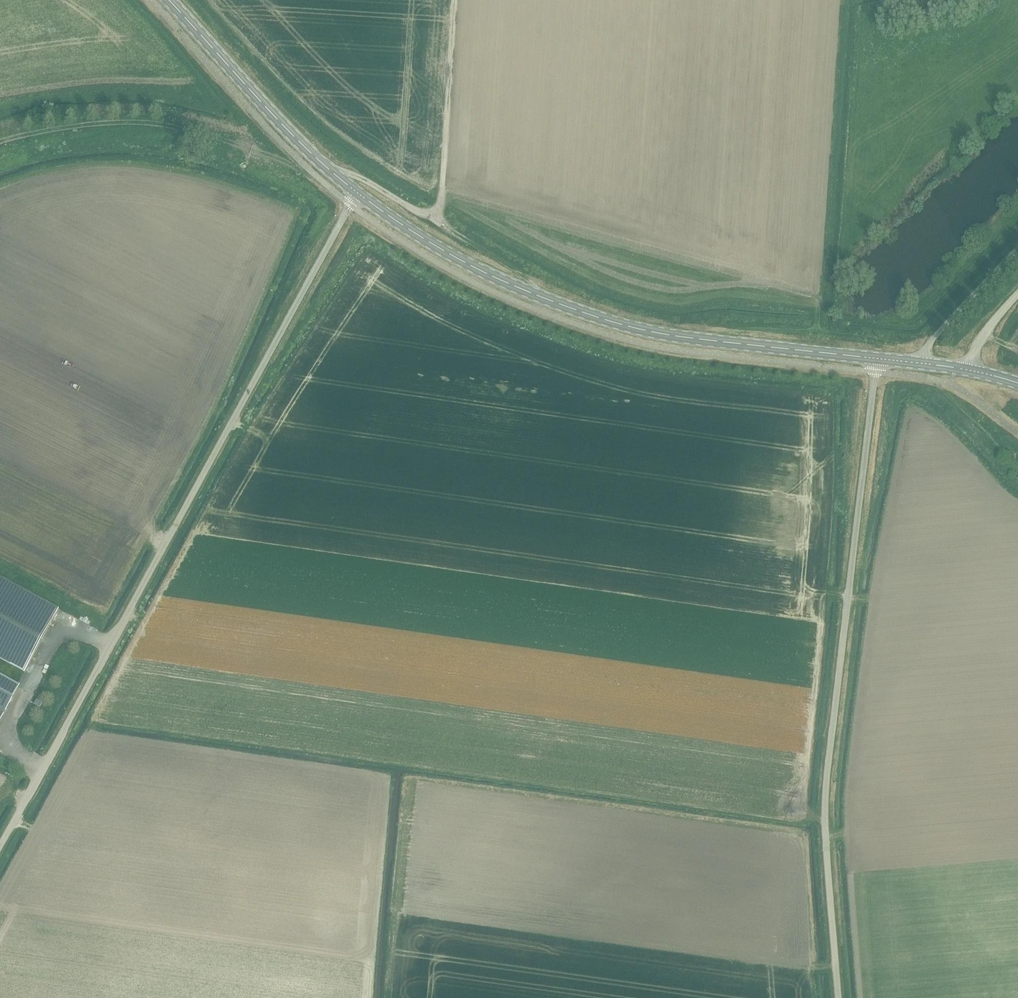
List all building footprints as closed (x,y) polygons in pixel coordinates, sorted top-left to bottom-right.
[(58,608),(0,576),(0,658),(24,671),(58,608)] [(17,684),(0,674),(0,716),(17,684)]
